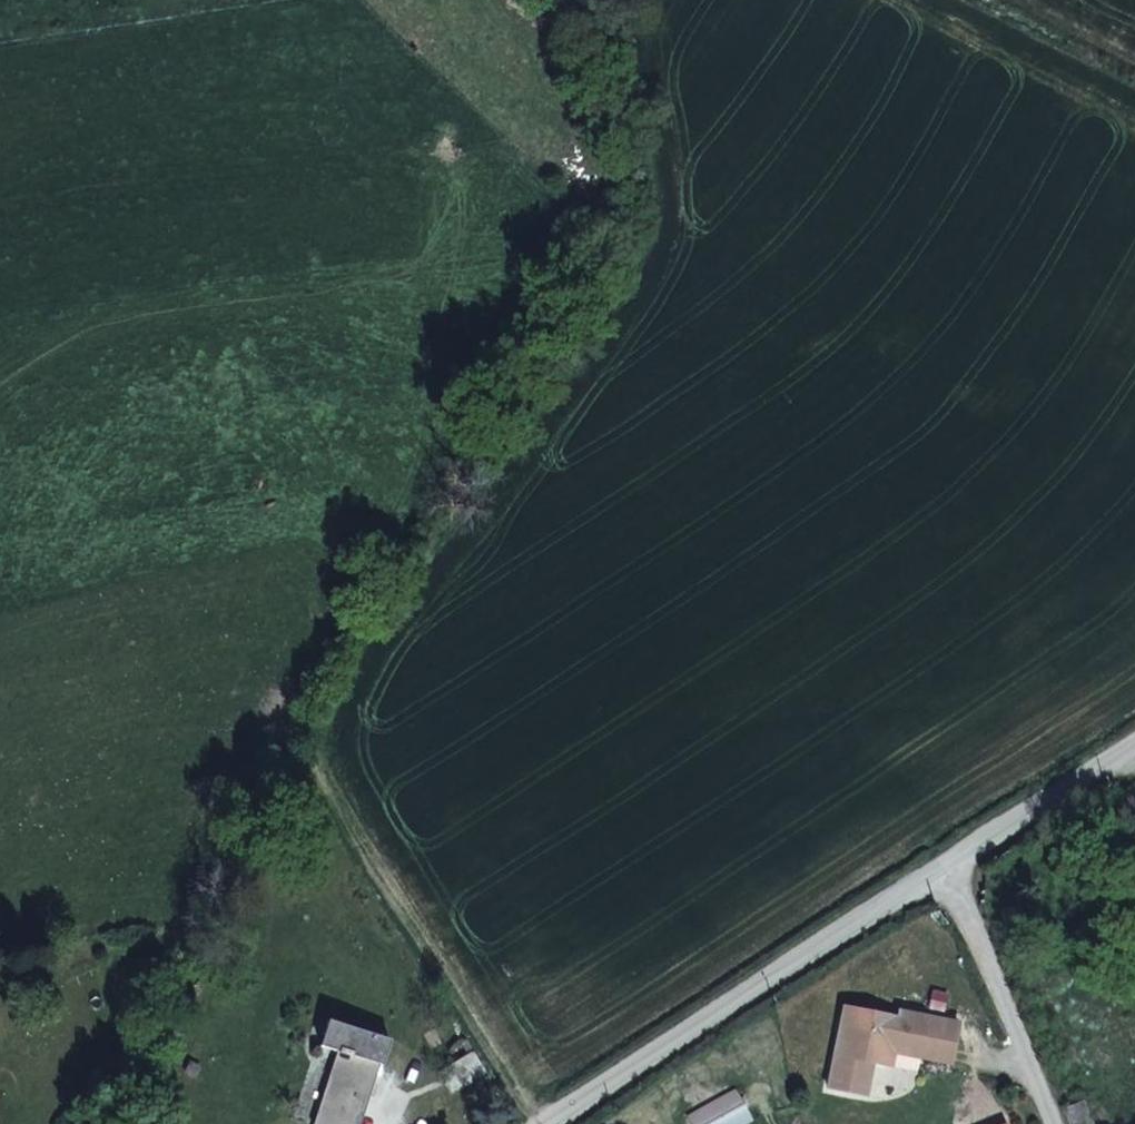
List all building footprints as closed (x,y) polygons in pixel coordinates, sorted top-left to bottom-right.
[(890,1066),(893,1052),(895,1044),(924,1050),(926,1040),(954,1046),(959,1024),(900,1012),(899,1018),(844,1007),(828,1088),(865,1095),(872,1062),(890,1066)] [(328,1022),(320,1047),(340,1053),(317,1123),(359,1123),(377,1064),(381,1065),(389,1041),(328,1022)] [(895,1044),(893,1052),(951,1064),(954,1046),(926,1040),(924,1050),(895,1044)] [(484,1070),(473,1052),(438,1073),(449,1091),(484,1070)] [(735,1088),(686,1116),(690,1123),(747,1123),(753,1121),(735,1088)] [(1082,1101),(1064,1108),(1070,1123),(1091,1123),(1082,1101)]
